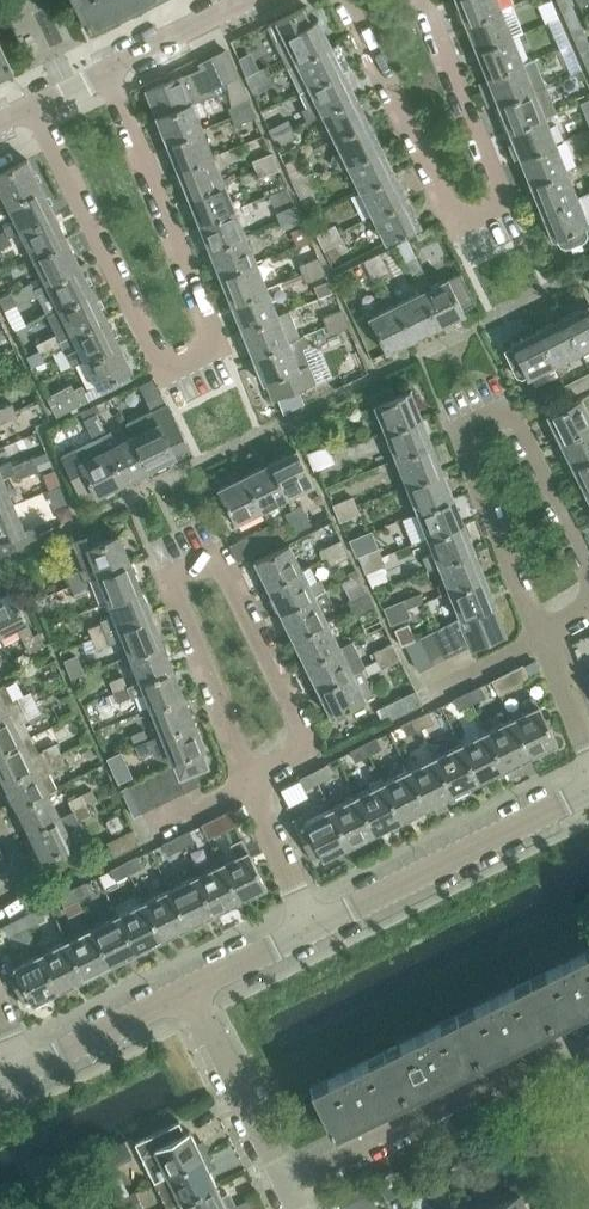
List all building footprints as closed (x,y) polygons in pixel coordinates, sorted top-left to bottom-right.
[(89,30),(151,0),(74,0),(89,30)] [(464,25),(512,6),(510,0),(454,0),(464,25)] [(571,0),(557,0),(563,13),(574,8),(571,0)] [(464,25),(474,52),(511,37),(523,32),(512,6),(464,25)] [(332,44),(314,7),(269,29),(287,67),(332,44)] [(580,22),(574,8),(563,13),(569,27),(580,22)] [(586,35),(580,22),(569,27),(575,40),(586,35)] [(586,35),(575,40),(580,53),(588,50),(588,42),(586,35)] [(522,64),(511,37),(474,52),(485,79),(522,64)] [(0,39),(0,74),(14,67),(0,39)] [(344,70),(332,44),(287,67),(300,92),(344,70)] [(238,75),(226,49),(212,56),(225,81),(238,75)] [(580,53),(586,67),(588,66),(588,50),(580,53)] [(225,81),(212,56),(198,63),(201,68),(213,87),(225,81)] [(533,91),(522,64),(485,79),(496,105),(533,91)] [(273,84),(269,76),(264,67),(255,72),(263,89),(273,84)] [(213,87),(201,68),(182,76),(181,75),(145,89),(155,116),(192,101),(215,92),(213,87)] [(357,96),(344,70),(300,92),(307,107),(302,110),(307,121),(321,114),(357,96)] [(263,89),(255,72),(245,77),(253,94),(263,89)] [(543,117),(533,91),(496,105),(507,132),(543,117)] [(370,122),(357,96),(321,114),(334,140),(370,122)] [(256,117),(252,108),(248,99),(238,104),(246,122),(256,117)] [(203,128),(192,101),(155,116),(166,143),(203,128)] [(246,122),(238,104),(228,108),(236,126),(246,122)] [(554,144),(543,117),(507,132),(518,159),(554,144)] [(297,137),(292,128),(288,120),(278,124),(287,142),(297,137)] [(334,140),(347,166),(382,148),(370,122),(334,140)] [(287,142),(278,124),(268,129),(277,147),(287,142)] [(213,155),(203,128),(166,143),(176,170),(213,155)] [(565,171),(554,144),(518,159),(529,186),(565,171)] [(395,174),(382,148),(347,166),(359,191),(395,174)] [(280,170),(276,161),(272,152),(262,156),(269,174),(280,170)] [(224,182),(213,155),(176,170),(187,196),(224,182)] [(269,174),(262,156),(252,160),(259,178),(269,174)] [(6,203),(8,205),(43,188),(42,185),(39,180),(35,172),(29,159),(26,160),(0,173),(0,190),(6,203)] [(576,198),(565,171),(529,186),(540,213),(576,198)] [(320,189),(316,181),(311,172),(302,177),(310,194),(320,189)] [(408,200),(395,174),(359,191),(372,217),(408,200)] [(310,194),(302,177),(292,182),(300,199),(310,194)] [(234,208),(224,182),(187,196),(198,223),(234,208)] [(16,221),(3,227),(5,231),(8,237),(21,231),(19,229),(55,212),(50,203),(47,196),(43,188),(8,205),(16,221)] [(588,222),(588,193),(588,192),(576,198),(540,213),(551,240),(555,238),(557,242),(561,246),(565,248),(571,248),(580,244),(586,240),(588,235),(587,230),(585,226),(587,225),(586,223),(588,222)] [(421,226),(408,200),(372,217),(385,243),(421,226)] [(303,222),(299,213),(296,205),(286,209),(293,226),(303,222)] [(245,235),(234,208),(198,223),(208,250),(245,235)] [(293,226),(286,209),(276,213),(283,230),(293,226)] [(55,212),(19,229),(21,231),(32,255),(33,257),(69,240),(68,238),(64,231),(61,224),(55,212)] [(335,224),(325,229),(334,246),(344,241),(335,224)] [(334,246),(325,229),(315,234),(324,251),(334,246)] [(0,233),(0,246),(1,248),(11,244),(8,237),(5,231),(0,233)] [(255,262),(245,235),(208,250),(219,277),(255,262)] [(416,256),(408,239),(398,244),(405,261),(416,256)] [(69,240),(33,257),(45,282),(46,283),(81,266),(81,264),(76,254),(72,247),(69,240)] [(363,261),(368,271),(385,262),(380,253),(363,261)] [(326,275),(323,266),(319,257),(309,261),(316,279),(326,275)] [(316,279),(309,261),(299,265),(306,283),(316,279)] [(266,289),(255,262),(219,277),(230,303),(266,289)] [(390,272),(385,262),(368,271),(373,281),(390,272)] [(46,283),(34,289),(37,295),(47,314),(58,308),(94,291),(90,283),(86,276),(81,266),(46,283)] [(474,302),(459,272),(446,279),(446,278),(421,290),(439,325),(463,313),(461,309),(474,302)] [(31,282),(21,288),(27,299),(27,300),(37,295),(34,289),(31,282)] [(21,288),(11,293),(14,299),(17,305),(27,300),(27,299),(21,288)] [(277,315),(266,289),(230,303),(240,330),(277,315)] [(439,325),(421,290),(395,303),(413,338),(439,325)] [(47,314),(56,333),(59,341),(64,338),(71,334),(107,317),(101,306),(98,299),(94,291),(58,308),(47,314)] [(0,298),(0,302),(1,304),(2,305),(14,299),(11,293),(0,298)] [(352,315),(368,356),(383,348),(385,352),(413,338),(395,303),(379,311),(375,303),(352,315)] [(562,317),(580,352),(588,348),(588,303),(562,317)] [(350,327),(346,318),(343,309),(333,314),(339,331),(350,327)] [(288,311),(277,315),(240,330),(251,357),(299,337),(288,311)] [(339,331),(333,314),(322,318),(330,335),(339,331)] [(64,338),(59,341),(62,347),(72,367),(84,361),(120,343),(107,317),(71,334),(64,338)] [(580,352),(562,317),(536,330),(554,365),(580,352)] [(554,365),(536,330),(511,343),(512,346),(503,350),(516,377),(522,378),(527,376),(528,378),(554,365)] [(56,333),(48,338),(55,351),(62,347),(59,341),(56,333)] [(316,382),(303,348),(308,346),(304,335),(299,337),(251,357),(261,384),(265,382),(272,400),(277,398),(298,390),(316,382)] [(48,338),(36,344),(39,350),(43,357),(55,351),(48,338)] [(120,343),(84,361),(101,394),(131,378),(128,372),(133,370),(127,358),(123,351),(120,343)] [(584,375),(571,382),(576,393),(588,386),(588,384),(584,375)] [(562,399),(576,393),(571,382),(557,388),(562,399)] [(57,416),(89,400),(82,385),(74,389),(71,384),(47,396),(57,416)] [(422,416),(411,389),(393,396),(389,387),(371,394),(375,404),(374,404),(384,431),(422,416)] [(298,390),(277,398),(283,414),(304,404),(298,390)] [(141,416),(126,424),(132,436),(149,470),(177,456),(174,452),(188,445),(163,397),(161,393),(147,400),(152,411),(141,416)] [(560,441),(588,425),(588,394),(547,415),(560,441)] [(12,403),(2,407),(7,421),(18,417),(12,403)] [(90,416),(83,419),(88,429),(101,423),(96,413),(90,416)] [(433,444),(422,416),(384,431),(396,459),(433,444)] [(101,423),(88,429),(94,439),(100,436),(106,433),(101,423)] [(560,441),(573,468),(588,460),(588,425),(560,441)] [(106,433),(100,436),(123,483),(134,478),(141,474),(149,470),(132,436),(117,443),(111,431),(106,433)] [(94,439),(60,456),(81,497),(95,489),(98,495),(105,492),(113,488),(123,483),(100,436),(94,439)] [(444,471),(433,444),(396,459),(406,486),(444,471)] [(335,462),(331,454),(328,446),(317,449),(325,466),(335,462)] [(314,484),(296,448),(269,462),(287,498),(314,484)] [(325,466),(317,449),(307,453),(314,470),(325,466)] [(46,452),(34,457),(37,465),(50,460),(46,452)] [(39,470),(37,465),(34,457),(23,461),(28,475),(39,470)] [(50,460),(37,465),(39,470),(52,465),(50,460)] [(573,468),(586,494),(588,493),(588,460),(573,468)] [(3,477),(15,473),(13,465),(11,461),(0,465),(0,479),(3,477)] [(28,475),(23,461),(13,465),(15,473),(18,479),(28,475)] [(287,498),(269,462),(244,474),(262,510),(287,498)] [(454,497),(444,471),(406,486),(417,512),(454,497)] [(262,510),(244,474),(218,487),(235,523),(262,510)] [(3,477),(0,479),(0,510),(14,504),(3,477)] [(360,514),(357,505),(353,496),(343,500),(350,518),(360,514)] [(465,523),(454,497),(417,512),(427,538),(465,523)] [(350,518),(343,500),(332,504),(340,522),(350,518)] [(14,504),(0,510),(0,551),(49,531),(45,521),(24,529),(14,504)] [(289,523),(307,515),(302,505),(285,513),(289,523)] [(72,521),(66,507),(56,511),(62,525),(72,521)] [(312,525),(307,515),(289,523),(294,533),(312,525)] [(476,550),(465,523),(427,538),(434,553),(423,557),(427,569),(438,565),(476,550)] [(238,562),(278,542),(271,528),(231,548),(238,562)] [(130,562),(119,535),(105,541),(99,529),(72,540),(84,568),(66,574),(71,586),(84,581),(98,575),(130,562)] [(350,556),(346,548),(342,539),(332,544),(340,561),(350,556)] [(303,569),(289,542),(254,560),(267,587),(303,569)] [(340,561),(332,544),(322,549),(330,566),(340,561)] [(386,565),(382,557),(378,548),(368,552),(376,570),(385,566),(386,565)] [(487,578),(476,550),(438,565),(449,593),(487,578)] [(376,570),(368,552),(358,556),(366,573),(376,570)] [(140,586),(130,562),(98,575),(108,599),(140,586)] [(326,590),(320,579),(318,580),(310,565),(303,569),(267,587),(280,613),(326,590)] [(376,570),(366,573),(374,591),(392,584),(385,566),(376,570)] [(506,635),(494,605),(497,604),(487,578),(449,593),(459,618),(470,644),(472,649),(506,635)] [(89,591),(84,581),(71,586),(75,596),(89,591)] [(151,614),(140,586),(108,599),(114,615),(100,620),(101,623),(88,628),(92,639),(151,614)] [(12,590),(0,596),(0,635),(16,627),(29,652),(45,645),(38,632),(34,634),(12,590)] [(332,601),(326,590),(280,613),(293,638),(328,620),(322,606),(332,601)] [(375,608),(371,599),(367,591),(357,595),(366,612),(375,608)] [(420,593),(404,600),(407,609),(424,602),(420,593)] [(366,612),(357,595),(347,600),(356,616),(366,612)] [(404,600),(403,599),(393,603),(401,621),(410,617),(407,609),(404,600)] [(401,621),(393,603),(383,608),(390,625),(401,621)] [(163,642),(151,614),(92,639),(96,648),(97,649),(124,639),(131,655),(163,642)] [(470,644),(459,618),(446,624),(457,650),(470,644)] [(341,646),(328,620),(293,638),(306,664),(341,646)] [(457,650),(446,624),(433,631),(445,656),(457,650)] [(445,656),(433,631),(421,637),(432,663),(445,656)] [(432,663),(421,637),(408,644),(420,669),(432,663)] [(92,639),(82,643),(86,652),(96,648),(92,639)] [(173,667),(163,642),(131,655),(141,680),(173,667)] [(401,659),(397,650),(392,642),(383,647),(391,664),(401,659)] [(354,672),(347,656),(341,646),(306,664),(319,690),(354,672)] [(391,664),(383,647),(373,651),(378,660),(382,669),(391,664)] [(376,693),(367,676),(382,669),(378,660),(354,672),(319,690),(332,715),(376,693)] [(499,692),(528,677),(522,664),(492,679),(499,692)] [(184,694),(173,667),(141,680),(127,686),(113,692),(114,692),(117,701),(118,703),(146,691),(152,707),(184,694)] [(127,686),(123,675),(109,680),(113,692),(127,686)] [(36,701),(31,691),(13,700),(5,684),(0,686),(0,719),(36,701)] [(486,697),(480,685),(466,692),(472,704),(486,697)] [(391,719),(423,704),(416,690),(384,705),(391,719)] [(114,692),(105,696),(109,704),(117,701),(114,692)] [(472,704),(466,692),(453,699),(459,710),(472,704)] [(195,721),(184,694),(152,707),(163,734),(195,721)] [(557,742),(534,695),(522,701),(526,710),(512,717),(531,755),(557,742)] [(24,721),(41,712),(36,701),(0,719),(0,751),(31,736),(24,721)] [(384,705),(376,709),(383,723),(391,719),(384,705)] [(434,722),(428,711),(415,718),(421,729),(434,722)] [(531,755),(512,717),(486,730),(505,768),(531,755)] [(421,729),(415,718),(401,725),(407,736),(421,729)] [(172,765),(186,792),(200,785),(196,776),(208,771),(199,751),(206,748),(195,721),(163,734),(148,740),(135,746),(140,756),(152,750),(154,755),(168,760),(171,766),(172,765)] [(148,740),(144,729),(130,734),(135,746),(148,740)] [(505,768),(486,730),(459,743),(479,781),(505,768)] [(61,753),(56,743),(38,751),(31,736),(0,751),(0,773),(5,782),(61,753)] [(382,748),(377,737),(363,744),(369,755),(382,748)] [(479,781),(459,743),(434,756),(453,794),(479,781)] [(369,755),(363,744),(349,750),(355,762),(369,755)] [(57,788),(49,772),(66,764),(61,753),(5,782),(18,808),(49,792),(57,788)] [(453,794),(434,756),(407,769),(427,807),(453,794)] [(186,792),(172,765),(171,766),(158,772),(171,799),(186,792)] [(332,776),(326,765),(312,771),(318,783),(332,776)] [(427,807),(407,769),(382,781),(401,820),(427,807)] [(318,783),(312,771),(299,778),(304,789),(318,783)] [(171,799),(158,772),(144,779),(157,806),(171,799)] [(157,806),(144,779),(129,786),(133,795),(140,809),(142,812),(142,813),(157,806)] [(401,820),(382,781),(355,795),(363,809),(375,832),(401,820)] [(129,786),(122,789),(134,816),(142,812),(140,809),(133,795),(129,786)] [(87,804),(97,799),(91,789),(68,801),(72,809),(74,811),(87,804)] [(61,817),(57,809),(49,792),(18,808),(30,832),(61,817)] [(375,832),(363,809),(355,795),(330,807),(331,809),(349,845),(375,832)] [(75,844),(68,832),(81,825),(79,821),(92,815),(87,804),(74,811),(61,817),(30,832),(44,860),(75,844)] [(349,845),(331,809),(330,807),(304,820),(323,858),(349,845)] [(211,838),(240,823),(233,809),(204,824),(211,838)] [(111,815),(105,821),(106,828),(111,833),(119,832),(124,827),(123,819),(118,815),(111,815)] [(141,844),(133,828),(106,842),(113,857),(141,844)] [(195,841),(189,830),(176,837),(182,848),(195,841)] [(182,848),(176,837),(162,844),(168,855),(182,848)] [(268,887),(244,838),(233,844),(238,855),(222,863),(241,901),(268,887)] [(143,867),(137,855),(124,862),(130,874),(143,867)] [(130,874),(124,862),(110,869),(116,881),(130,874)] [(241,901),(222,863),(196,876),(215,914),(241,901)] [(215,914),(196,876),(171,888),(190,926),(215,914)] [(91,893),(86,881),(72,888),(78,900),(91,893)] [(78,900),(72,888),(58,894),(64,906),(78,900)] [(190,926),(171,888),(144,902),(163,940),(190,926)] [(78,900),(64,906),(69,916),(83,909),(78,900)] [(163,940),(144,902),(118,914),(137,952),(163,940)] [(46,919),(41,909),(29,915),(34,925),(46,919)] [(137,952),(118,914),(92,928),(111,966),(137,952)] [(34,925),(29,915),(17,920),(22,930),(34,925)] [(22,930),(17,920),(5,926),(10,936),(22,930)] [(111,966),(92,928),(66,940),(85,979),(111,966)] [(85,979),(66,940),(40,953),(59,991),(85,979)] [(528,978),(551,1023),(588,1004),(588,948),(528,978)] [(32,1000),(34,1004),(59,991),(40,953),(16,966),(12,958),(4,962),(24,1004),(32,1000)] [(551,1023),(528,978),(455,1014),(477,1059),(551,1023)] [(477,1059),(455,1014),(382,1050),(404,1095),(477,1059)] [(331,1131),(404,1095),(382,1050),(309,1086),(331,1131)] [(208,1155),(204,1146),(199,1148),(190,1130),(185,1121),(138,1143),(157,1180),(208,1155)] [(102,1168),(132,1154),(125,1141),(110,1148),(95,1155),(102,1168)] [(216,1183),(207,1166),(212,1163),(208,1155),(157,1180),(170,1206),(216,1183)] [(446,1171),(426,1181),(432,1194),(452,1184),(446,1171)] [(347,1207),(373,1194),(367,1182),(341,1195),(347,1207)] [(234,1207),(229,1198),(224,1200),(216,1183),(170,1206),(172,1208),(229,1208),(234,1207)] [(117,1199),(121,1208),(143,1208),(134,1191),(131,1192),(117,1199)] [(521,1191),(493,1204),(496,1208),(530,1208),(521,1191)] [(379,1206),(373,1194),(347,1207),(348,1208),(373,1208),(379,1206)] [(234,1207),(235,1208),(250,1208),(252,1208),(248,1200),(234,1207)]
